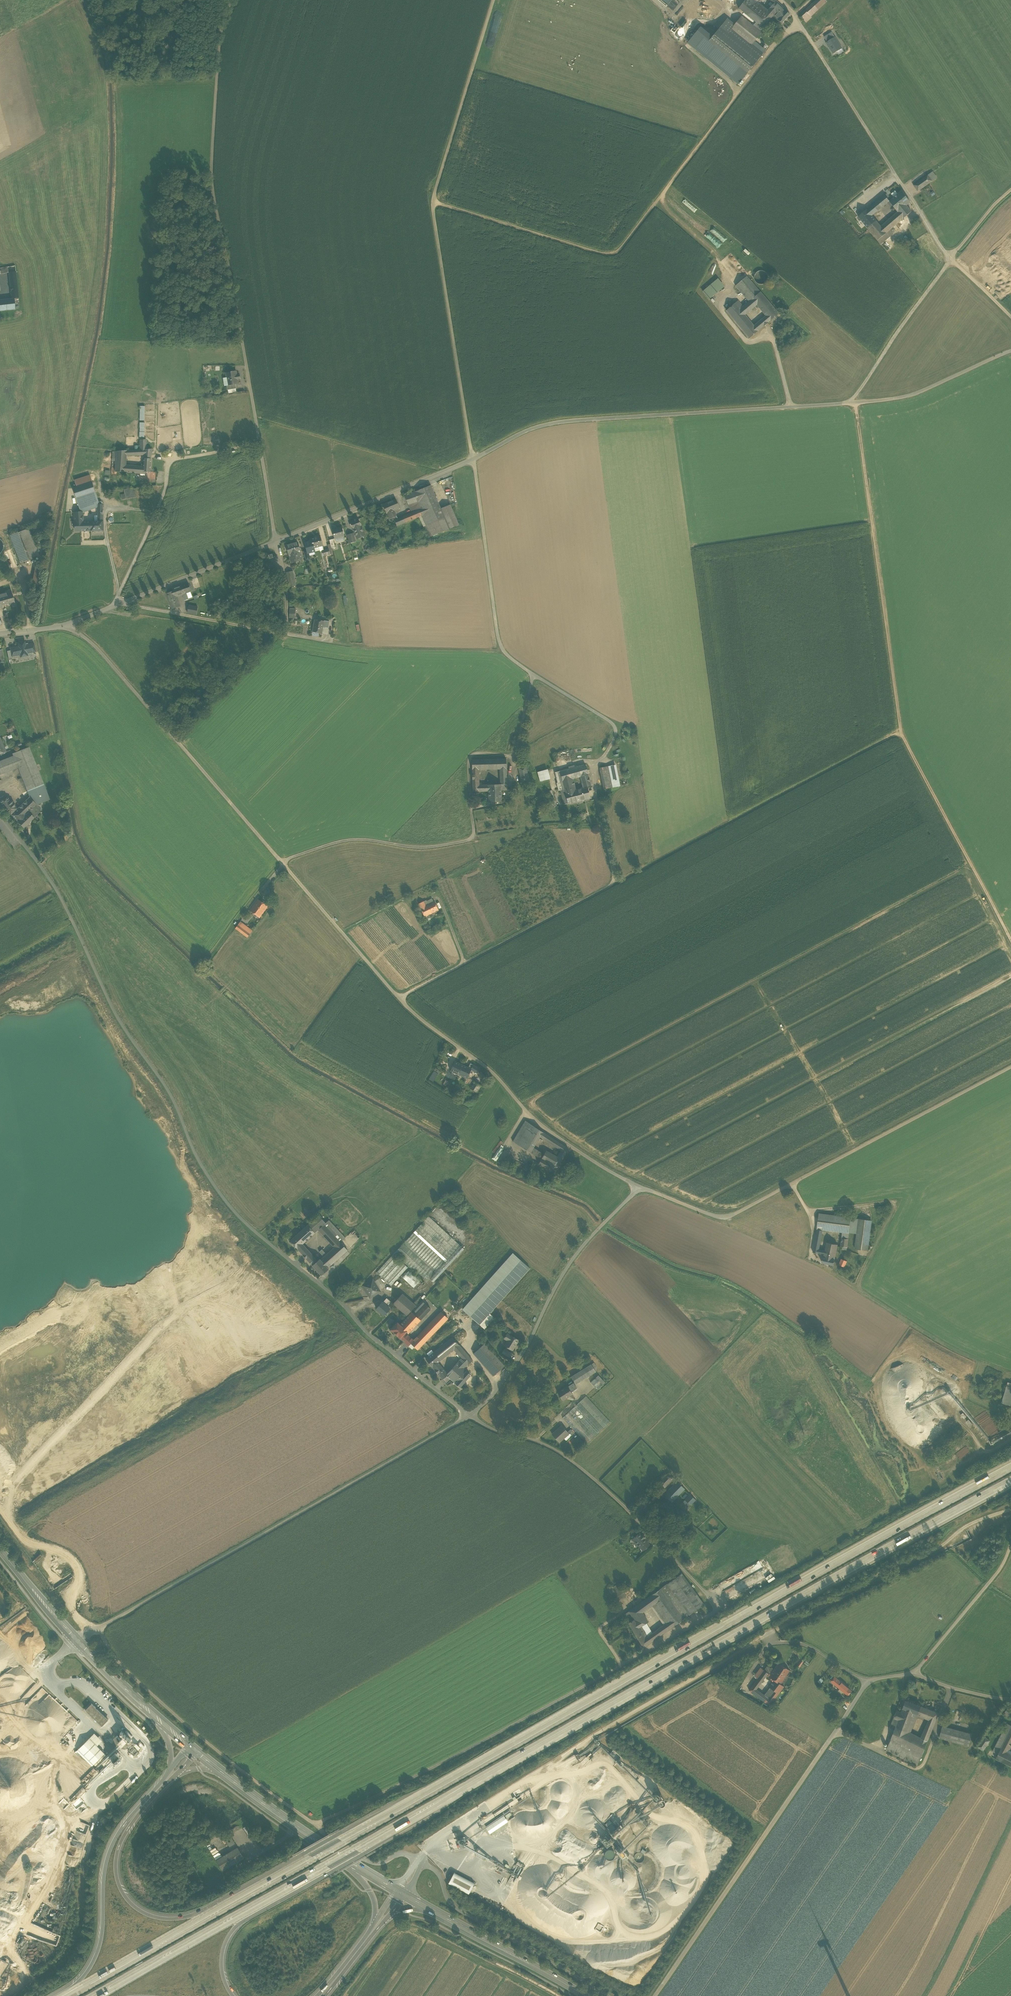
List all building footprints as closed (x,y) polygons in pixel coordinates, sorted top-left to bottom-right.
[(762,28),(773,16),(768,10),(758,3),(761,0),(745,0),(738,8),(756,23),(762,28)] [(768,10),(773,16),(774,17),(783,8),(774,0),(768,0),(773,5),(768,10)] [(811,16),(827,1),(826,0),(816,0),(805,10),(811,16)] [(783,8),(774,17),(781,24),(790,15),(783,8)] [(811,16),(805,10),(800,15),(806,22),(812,17),(811,16)] [(751,44),(754,41),(761,33),(759,32),(753,26),(741,17),(735,25),(731,30),(750,45),(751,44)] [(763,54),(751,44),(750,45),(731,30),(735,25),(727,19),(712,37),(708,42),(747,74),(763,54)] [(753,26),(759,32),(762,28),(756,23),(753,26)] [(700,27),(687,43),(738,85),(747,74),(708,42),(712,37),(700,27)] [(827,42),(833,55),(843,49),(834,31),(824,36),(827,42)] [(751,44),(763,54),(766,50),(754,41),(751,44)] [(932,181),(928,175),(918,182),(922,188),(932,181)] [(918,192),(922,188),(918,182),(913,185),(918,192)] [(889,201),(892,205),(898,212),(907,206),(910,202),(901,191),(898,194),(895,191),(891,194),(894,197),(889,201)] [(883,206),(887,203),(889,201),(888,200),(885,195),(879,200),(883,206)] [(676,200),(685,208),(688,205),(679,197),(676,200)] [(872,216),(880,209),(876,203),(867,210),(872,216)] [(872,234),(878,240),(890,230),(911,212),(907,206),(898,212),(881,227),(872,234)] [(881,227),(872,216),(867,210),(858,217),(872,234),(881,227)] [(716,229),(713,233),(724,241),(727,237),(716,229)] [(893,234),(890,230),(878,240),(881,244),(893,234)] [(16,272),(8,273),(11,299),(14,299),(19,298),(16,272)] [(751,299),(760,292),(747,276),(735,286),(749,301),(751,299)] [(709,299),(724,287),(718,279),(703,292),(709,299)] [(756,305),(763,313),(772,306),(760,292),(751,299),(756,305)] [(0,300),(0,311),(15,309),(14,299),(11,299),(0,300)] [(746,304),(751,310),(756,305),(751,299),(749,301),(746,304)] [(740,309),(743,306),(738,300),(726,310),(731,316),(740,309)] [(748,312),(743,306),(740,309),(745,315),(748,312)] [(778,313),(772,306),(763,313),(765,316),(770,321),(778,313)] [(745,315),(740,309),(731,316),(749,338),(758,331),(754,326),(745,315)] [(764,326),(760,320),(754,326),(758,331),(764,326)] [(236,371),(226,373),(228,385),(228,386),(236,384),(238,384),(238,379),(240,379),(239,375),(237,375),(236,371)] [(127,450),(117,451),(115,472),(131,473),(132,465),(126,465),(127,455),(127,450)] [(151,459),(144,458),(143,466),(143,474),(145,474),(145,472),(150,472),(151,459)] [(90,476),(75,481),(76,486),(92,481),(90,476)] [(76,499),(96,493),(92,481),(76,486),(73,488),(76,499)] [(431,485),(415,492),(420,508),(420,509),(421,516),(426,526),(444,518),(441,509),(431,485)] [(136,496),(134,491),(121,495),(122,500),(136,496)] [(411,512),(420,508),(415,492),(405,496),(411,512)] [(96,493),(76,499),(81,512),(82,512),(82,513),(86,511),(96,508),(96,504),(100,504),(99,501),(96,493)] [(386,513),(394,510),(395,513),(397,513),(396,510),(400,508),(396,499),(383,505),(386,513)] [(450,505),(441,509),(444,518),(426,526),(430,537),(459,525),(450,505)] [(397,526),(419,517),(421,516),(420,509),(397,519),(394,520),(397,526)] [(394,519),(394,520),(397,519),(395,513),(394,510),(386,513),(389,521),(394,519)] [(81,512),(73,513),(74,531),(91,530),(90,522),(83,522),(83,515),(82,513),(82,512),(81,512)] [(103,514),(98,514),(98,522),(90,522),(91,530),(103,530),(103,522),(103,514)] [(358,518),(350,522),(353,529),(356,537),(364,534),(361,526),(358,518)] [(341,527),(332,530),(335,539),(344,536),(341,527)] [(28,528),(10,535),(20,563),(39,556),(28,528)] [(353,533),(347,535),(349,543),(355,541),(353,533)] [(320,535),(317,536),(317,537),(311,539),(311,540),(313,548),(314,548),(314,547),(322,545),(320,535)] [(311,540),(310,540),(309,542),(305,543),(306,546),(305,547),(306,548),(307,549),(307,550),(308,553),(315,551),(314,548),(313,548),(311,540)] [(298,542),(286,545),(291,563),(303,560),(298,542)] [(11,549),(3,552),(9,569),(17,564),(11,549)] [(272,562),(265,564),(266,571),(274,569),(272,562)] [(187,584),(173,589),(176,596),(179,595),(180,596),(183,595),(184,600),(189,599),(186,592),(190,591),(187,584)] [(0,593),(0,602),(1,605),(14,601),(10,589),(5,591),(5,592),(0,593)] [(174,591),(167,593),(171,604),(172,603),(174,608),(180,606),(176,596),(173,589),(174,591)] [(198,607),(189,605),(187,613),(196,614),(198,607)] [(324,621),(314,619),(312,632),(322,633),(323,627),(324,621)] [(18,646),(10,648),(12,657),(20,655),(20,658),(28,656),(27,654),(32,653),(30,644),(27,644),(28,645),(25,646),(24,641),(17,643),(18,646)] [(50,800),(29,747),(12,753),(13,756),(0,761),(0,775),(18,767),(29,797),(36,805),(50,800)] [(506,759),(472,759),(472,770),(478,770),(500,769),(506,769),(506,759)] [(585,764),(569,769),(572,779),(581,776),(588,775),(585,764)] [(526,765),(518,767),(520,774),(528,773),(526,765)] [(608,766),(600,768),(603,783),(611,781),(610,777),(608,766)] [(569,769),(560,771),(562,781),(564,787),(564,790),(571,788),(571,790),(574,789),(572,779),(569,769)] [(540,783),(550,780),(548,770),(538,773),(540,783)] [(528,773),(520,774),(522,782),(529,780),(528,773)] [(615,776),(610,777),(611,781),(612,787),(618,786),(620,786),(618,776),(615,776)] [(500,784),(488,785),(488,791),(488,793),(501,793),(501,790),(501,784),(500,784)] [(571,788),(564,790),(564,787),(560,788),(564,804),(568,803),(577,801),(574,790),(575,790),(574,789),(571,790),(571,788)] [(575,790),(574,790),(577,801),(590,797),(587,787),(584,788),(575,790)] [(553,791),(549,793),(554,808),(558,807),(553,791)] [(501,793),(488,793),(488,802),(502,801),(501,793)] [(0,801),(0,802),(2,807),(10,815),(17,809),(14,806),(14,804),(12,804),(12,803),(12,801),(10,801),(8,797),(0,801)] [(17,809),(10,815),(18,822),(15,824),(18,828),(21,825),(23,828),(33,818),(33,817),(39,811),(39,808),(36,805),(29,797),(17,809)] [(268,906),(258,899),(250,910),(260,917),(268,906)] [(425,905),(420,908),(425,917),(429,915),(438,910),(434,901),(433,902),(425,905)] [(252,931),(240,922),(238,925),(250,934),(252,931)] [(250,934),(238,925),(235,928),(247,937),(250,934)] [(464,1065),(455,1061),(450,1071),(460,1075),(464,1065)] [(464,1065),(460,1075),(467,1078),(471,1070),(477,1073),(480,1069),(471,1063),(469,1067),(464,1065)] [(434,1071),(429,1079),(433,1082),(437,1074),(434,1071)] [(475,1082),(471,1088),(478,1093),(482,1087),(475,1082)] [(525,1121),(513,1141),(518,1145),(527,1129),(530,1124),(525,1121)] [(532,1132),(522,1147),(531,1153),(534,1148),(540,1137),(543,1132),(535,1127),(532,1132)] [(532,1132),(527,1129),(518,1145),(522,1147),(532,1132)] [(564,1146),(550,1137),(547,1141),(562,1151),(564,1146)] [(544,1154),(541,1159),(557,1168),(568,1149),(564,1146),(562,1151),(558,1157),(546,1151),(544,1154)] [(544,1154),(534,1148),(531,1153),(541,1159),(544,1154)] [(505,1150),(498,1161),(502,1164),(509,1153),(505,1150)] [(541,1159),(539,1164),(555,1173),(557,1168),(541,1159)] [(819,1214),(817,1229),(822,1231),(823,1229),(842,1232),(848,1233),(850,1218),(819,1214)] [(319,1215),(308,1225),(315,1233),(318,1230),(324,1224),(326,1223),(319,1215)] [(461,1246),(428,1217),(394,1253),(424,1281),(426,1283),(430,1279),(461,1246)] [(849,1233),(857,1234),(859,1219),(850,1218),(848,1233),(849,1233)] [(872,1221),(859,1219),(857,1234),(855,1249),(868,1250),(872,1221)] [(345,1238),(329,1220),(326,1223),(324,1224),(340,1242),(345,1238)] [(340,1242),(324,1224),(318,1230),(334,1247),(340,1242)] [(308,1225),(290,1241),(294,1245),(297,1249),(303,1244),(307,1240),(315,1233),(308,1225)] [(819,1249),(822,1234),(816,1233),(813,1252),(824,1254),(825,1250),(819,1249)] [(340,1242),(334,1247),(326,1254),(324,1257),(320,1260),(328,1268),(348,1250),(340,1242)] [(827,1242),(825,1250),(836,1253),(838,1244),(827,1242)] [(309,1251),(303,1244),(297,1249),(303,1255),(303,1256),(309,1251)] [(461,1246),(430,1279),(433,1282),(464,1249),(461,1246)] [(834,1260),(836,1253),(825,1250),(824,1254),(823,1257),(822,1263),(834,1265),(835,1260),(834,1260)] [(311,1253),(306,1258),(306,1259),(306,1258),(312,1265),(318,1261),(311,1253)] [(529,1268),(512,1253),(463,1309),(479,1324),(529,1268)] [(408,1267),(393,1254),(376,1272),(391,1286),(408,1267)] [(312,1265),(312,1266),(313,1266),(321,1275),(321,1276),(329,1269),(328,1268),(320,1260),(320,1259),(318,1261),(312,1265)] [(417,1278),(409,1270),(402,1277),(414,1288),(420,1281),(417,1278)] [(374,1282),(369,1285),(367,1283),(363,1286),(370,1298),(380,1291),(374,1282)] [(416,1305),(402,1294),(393,1303),(407,1315),(416,1305)] [(387,1298),(382,1303),(386,1306),(390,1301),(387,1298)] [(382,1303),(382,1302),(376,1308),(384,1315),(390,1309),(386,1306),(382,1303)] [(425,1304),(415,1315),(420,1320),(431,1309),(425,1304)] [(451,1315),(444,1308),(441,1312),(448,1318),(451,1315)] [(412,1312),(400,1324),(407,1331),(408,1333),(420,1320),(415,1315),(412,1312)] [(441,1312),(417,1337),(424,1343),(448,1318),(441,1312)] [(391,1318),(387,1322),(391,1326),(395,1322),(391,1318)] [(400,1324),(397,1322),(391,1329),(400,1338),(405,1332),(407,1331),(400,1324)] [(405,1332),(400,1338),(405,1343),(410,1337),(405,1332)] [(511,1335),(510,1336),(508,1335),(506,1339),(508,1340),(505,1345),(512,1350),(518,1340),(511,1335)] [(410,1337),(405,1343),(408,1346),(411,1343),(414,1340),(413,1340),(410,1337)] [(417,1337),(413,1340),(414,1340),(420,1347),(424,1343),(417,1337)] [(452,1337),(426,1359),(432,1367),(438,1362),(454,1349),(459,1345),(452,1337)] [(414,1340),(411,1343),(418,1350),(420,1347),(414,1340)] [(504,1366),(484,1343),(473,1353),(493,1376),(504,1366)] [(512,1353),(504,1349),(502,1353),(509,1357),(512,1353)] [(601,1361),(610,1352),(607,1349),(597,1358),(601,1361)] [(472,1360),(464,1351),(459,1355),(461,1358),(467,1365),(472,1360)] [(447,1374),(446,1375),(447,1375),(449,1377),(454,1382),(466,1371),(463,1368),(467,1365),(461,1358),(447,1374)] [(576,1384),(596,1371),(591,1364),(571,1376),(574,1382),(576,1384)] [(440,1365),(434,1369),(437,1373),(443,1368),(440,1365)] [(447,1374),(443,1368),(437,1373),(442,1379),(447,1375),(446,1375),(447,1374)] [(466,1371),(454,1382),(460,1387),(470,1375),(466,1371)] [(598,1375),(590,1382),(597,1389),(605,1382),(598,1375)] [(1008,1382),(1001,1403),(1010,1405),(1010,1402),(1010,1383),(1008,1382)] [(573,1383),(567,1387),(571,1392),(577,1388),(574,1385),(573,1383)] [(567,1387),(567,1386),(557,1393),(562,1400),(566,1398),(566,1397),(572,1393),(571,1392),(567,1387)] [(587,1394),(592,1399),(599,1393),(594,1388),(587,1394)] [(586,1396),(579,1402),(603,1428),(610,1422),(586,1396)] [(579,1402),(571,1410),(595,1436),(603,1428),(579,1402)] [(595,1436),(571,1410),(562,1418),(586,1444),(595,1436)] [(568,1433),(561,1426),(552,1434),(559,1442),(564,1438),(563,1437),(568,1433)] [(668,1473),(659,1482),(664,1487),(673,1478),(668,1473)] [(677,1482),(671,1488),(678,1495),(684,1489),(677,1482)] [(672,1501),(678,1495),(671,1488),(664,1494),(672,1501)] [(685,1499),(691,1505),(696,1501),(690,1494),(685,1499)] [(685,1499),(680,1506),(683,1509),(686,1511),(691,1505),(685,1499)] [(693,1516),(692,1517),(689,1520),(695,1525),(699,1521),(693,1516)] [(646,1541),(644,1539),(641,1536),(639,1533),(632,1539),(635,1542),(635,1543),(636,1544),(637,1544),(639,1547),(640,1547),(646,1541)] [(649,1545),(646,1541),(640,1547),(643,1550),(649,1545)] [(761,1561),(718,1582),(722,1591),(740,1582),(743,1591),(751,1587),(752,1588),(758,1585),(757,1583),(760,1581),(761,1584),(770,1580),(761,1561)] [(703,1604),(681,1573),(666,1584),(689,1614),(703,1604)] [(689,1614),(666,1584),(652,1594),(657,1602),(670,1620),(674,1625),(689,1614)] [(610,1593),(615,1602),(625,1597),(620,1588),(610,1593)] [(624,1615),(628,1622),(634,1619),(637,1624),(646,1619),(642,1612),(652,1605),(657,1602),(652,1594),(624,1615)] [(670,1620),(657,1602),(652,1605),(665,1623),(670,1620)] [(646,1619),(637,1624),(634,1619),(628,1622),(643,1647),(651,1641),(647,1636),(645,1638),(638,1627),(641,1626),(648,1622),(646,1619)] [(665,1623),(662,1626),(666,1631),(674,1625),(670,1620),(665,1623)] [(647,1636),(641,1626),(638,1627),(645,1638),(647,1636)] [(647,1636),(651,1641),(663,1633),(659,1628),(647,1636)] [(789,1670),(778,1663),(773,1670),(770,1675),(769,1677),(774,1680),(780,1684),(789,1670)] [(770,1675),(773,1670),(767,1665),(764,1670),(768,1673),(770,1675)] [(756,1681),(764,1670),(761,1668),(753,1678),(756,1681)] [(768,1673),(764,1670),(756,1681),(755,1682),(759,1685),(768,1673)] [(831,1681),(836,1686),(840,1681),(835,1677),(831,1681)] [(784,1686),(780,1684),(774,1680),(769,1687),(770,1688),(767,1691),(772,1695),(775,1691),(778,1694),(784,1686)] [(840,1681),(836,1686),(848,1696),(852,1691),(840,1681)] [(756,1689),(757,1688),(753,1685),(749,1690),(761,1699),(764,1695),(756,1689)] [(772,1695),(767,1691),(764,1695),(761,1699),(769,1705),(778,1694),(775,1691),(772,1695)] [(921,1706),(906,1700),(903,1708),(916,1713),(918,1714),(921,1706)] [(92,1704),(85,1710),(102,1726),(109,1720),(92,1704)] [(939,1713),(921,1706),(918,1714),(917,1715),(929,1720),(935,1722),(939,1713)] [(957,1710),(949,1707),(946,1716),(954,1719),(957,1710)] [(896,1727),(891,1740),(901,1744),(906,1730),(908,1731),(911,1725),(916,1713),(903,1708),(901,1712),(896,1727)] [(896,1727),(901,1712),(897,1710),(891,1725),(896,1727)] [(928,1741),(935,1722),(929,1720),(921,1738),(928,1741)] [(1007,1723),(992,1751),(998,1754),(1001,1748),(1008,1752),(1010,1750),(1008,1749),(1010,1743),(1010,1725),(1007,1723)] [(972,1734),(942,1726),(939,1738),(969,1746),(972,1734)] [(922,1755),(928,1741),(921,1738),(908,1731),(906,1730),(901,1744),(922,1755)] [(95,1733),(76,1751),(92,1768),(105,1755),(97,1746),(102,1741),(95,1733)] [(123,1737),(117,1744),(121,1747),(127,1741),(123,1737)] [(984,1737),(977,1747),(983,1751),(990,1740),(984,1737)] [(917,1766),(922,1755),(901,1744),(891,1740),(886,1751),(917,1766)] [(1008,1752),(1001,1748),(998,1754),(996,1759),(1010,1767),(1010,1753),(1008,1752)] [(115,1753),(110,1758),(113,1762),(119,1756),(115,1753)] [(87,1775),(91,1778),(98,1770),(94,1767),(87,1775)] [(84,1784),(90,1779),(87,1775),(81,1780),(84,1784)] [(73,1796),(76,1800),(87,1789),(83,1786),(73,1796)] [(504,1816),(486,1828),(490,1833),(507,1821),(504,1816)] [(600,1838),(607,1845),(614,1839),(612,1837),(623,1828),(620,1824),(609,1834),(608,1832),(600,1838)] [(229,1847),(235,1843),(229,1834),(224,1837),(229,1847)] [(216,1860),(222,1871),(244,1858),(237,1847),(216,1860)] [(615,1850),(623,1859),(627,1856),(619,1847),(615,1850)] [(613,1849),(606,1852),(608,1859),(616,1856),(613,1849)] [(474,1883),(454,1872),(448,1883),(469,1893),(474,1883)] [(6,1937),(11,1926),(5,1923),(0,1935),(6,1937)]
